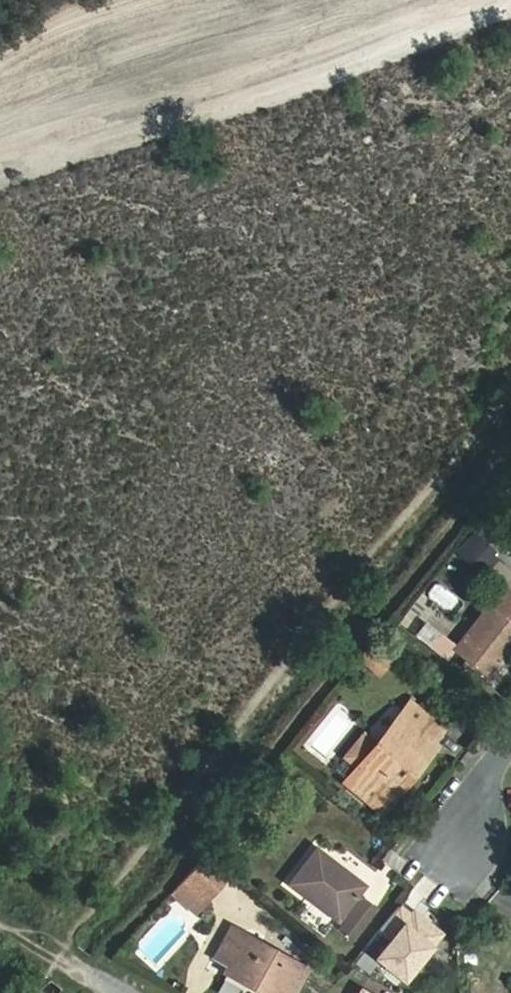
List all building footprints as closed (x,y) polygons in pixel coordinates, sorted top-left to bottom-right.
[(470,522),(454,542),(486,566),(501,547),(470,522)] [(510,655),(510,595),(506,591),(491,610),(487,608),(455,650),(492,680),(510,655)] [(359,774),(349,786),(384,814),(425,765),(419,761),(443,732),(413,707),(376,751),(365,742),(347,764),(359,774)] [(425,765),(448,736),(443,732),(419,761),(425,765)] [(368,887),(316,850),(290,886),(342,922),(368,887)] [(203,903),(226,877),(203,859),(173,893),(181,900),(189,890),(203,903)] [(181,900),(194,912),(203,903),(189,890),(181,900)] [(381,908),(365,898),(343,929),(358,941),(381,908)] [(401,908),(382,931),(394,941),(379,959),(406,981),(443,935),(416,913),(413,917),(401,908)] [(233,966),(265,982),(261,992),(262,992),(296,992),(309,968),(236,930),(228,944),(240,951),(233,966)] [(240,951),(228,944),(220,958),(233,966),(240,951)] [(265,982),(233,966),(228,975),(261,992),(265,982)]
